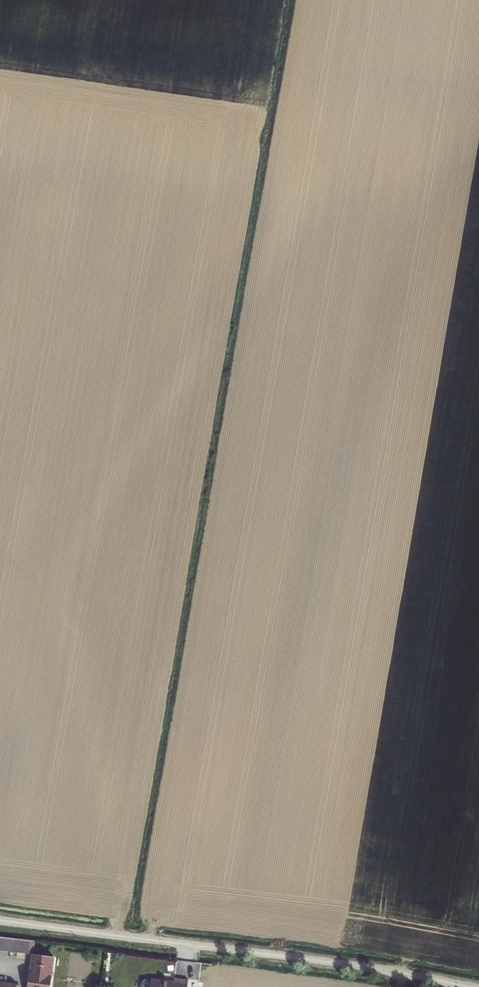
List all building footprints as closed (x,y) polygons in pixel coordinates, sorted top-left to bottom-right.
[(33,954),(35,941),(0,937),(0,951),(33,954)] [(28,986),(49,986),(53,957),(33,954),(28,986)] [(188,981),(174,979),(173,982),(151,980),(150,986),(187,986),(188,981)]
